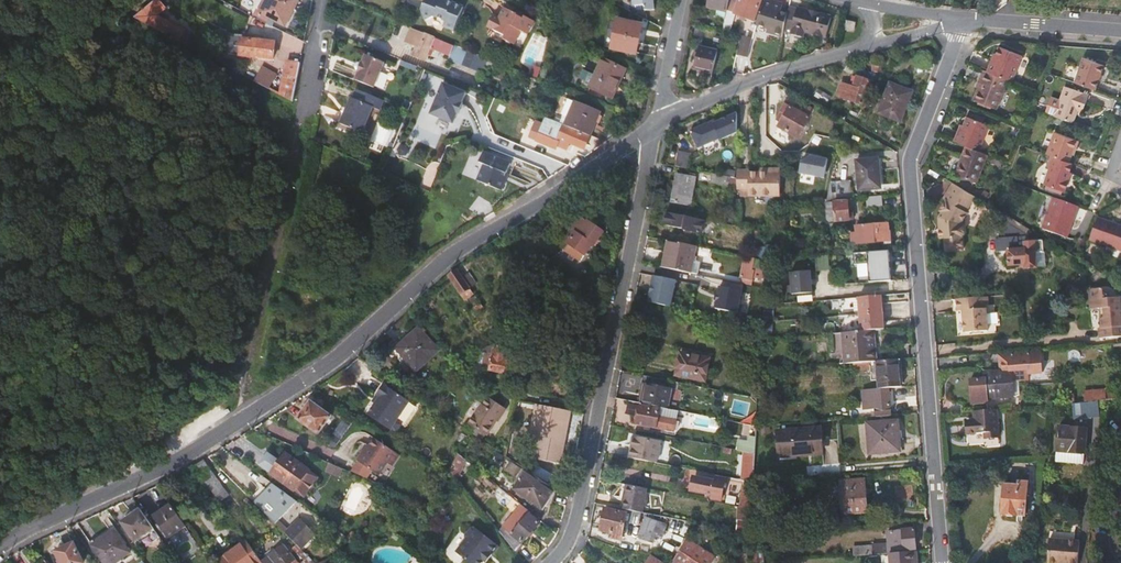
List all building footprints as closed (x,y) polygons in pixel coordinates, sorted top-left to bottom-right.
[(159,0),(155,0),(135,17),(169,35),(175,24),(157,15),(166,7),(159,0)] [(259,8),(257,7),(255,11),(269,18),(271,14),(284,21),(295,0),(263,0),(259,8)] [(421,7),(427,19),(435,14),(446,19),(444,24),(455,28),(464,6),(449,0),(424,0),(421,7)] [(730,0),(710,0),(708,6),(728,11),(730,0)] [(762,0),(730,0),(728,11),(735,13),(755,20),(762,0)] [(783,36),(784,29),(788,14),(781,12),(783,4),(768,0),(764,0),(757,24),(766,27),(774,29),(773,33),(783,36)] [(796,7),(790,5),(788,14),(784,29),(789,30),(789,31),(800,34),(802,28),(823,34),(829,15),(797,5),(796,7)] [(518,15),(519,13),(505,6),(501,17),(497,15),(493,17),(490,22),(491,26),(507,34),(505,37),(508,39),(506,41),(512,44),(513,41),(516,43),(522,30),(529,32),(535,19),(526,15),(525,18),(518,15)] [(735,13),(728,11),(722,33),(730,35),(735,13)] [(642,25),(618,20),(614,49),(637,53),(642,25)] [(854,22),(843,20),(842,28),(853,30),(854,22)] [(175,24),(169,35),(180,41),(185,30),(175,24)] [(454,44),(412,27),(407,39),(417,44),(413,54),(426,59),(431,46),(450,54),(454,44)] [(749,56),(753,37),(742,34),(738,53),(749,56)] [(274,58),(275,41),(259,40),(260,36),(256,35),(255,39),(242,38),(243,36),(237,36),(237,38),(230,38),(229,51),(241,53),(241,55),(274,58)] [(693,68),(713,73),(718,51),(699,46),(693,68)] [(999,46),(989,71),(1009,79),(1013,81),(1022,55),(999,46)] [(385,62),(366,54),(363,62),(362,62),(357,72),(359,72),(356,80),(374,87),(385,62)] [(1084,57),(1076,82),(1097,90),(1105,65),(1084,57)] [(626,70),(602,59),(595,75),(590,72),(585,83),(613,97),(626,70)] [(287,60),(281,93),(293,100),(301,62),(287,60)] [(389,79),(394,66),(386,63),(381,76),(389,79)] [(233,64),(231,68),(244,74),(245,70),(233,64)] [(263,68),(257,81),(271,88),(278,75),(263,68)] [(997,109),(1009,79),(989,71),(984,69),(981,78),(983,79),(975,100),(997,109)] [(870,80),(857,76),(853,86),(841,82),(837,94),(862,103),(870,80)] [(911,91),(889,82),(878,112),(900,121),(911,91)] [(465,93),(443,84),(430,114),(453,123),(457,114),(458,114),(463,103),(461,103),(465,93)] [(1065,85),(1059,101),(1055,114),(1054,115),(1073,122),(1077,109),(1079,103),(1085,105),(1089,94),(1065,85)] [(384,99),(357,88),(353,97),(352,96),(341,122),(362,131),(373,106),(380,109),(384,99)] [(563,124),(572,127),(590,135),(598,111),(567,98),(561,114),(566,116),(563,124)] [(1048,111),(1055,114),(1059,101),(1052,98),(1048,111)] [(785,102),(780,111),(784,113),(783,114),(784,115),(781,121),(779,126),(798,137),(813,109),(798,101),(794,107),(785,102)] [(776,118),(781,121),(784,115),(783,114),(784,113),(780,111),(776,118)] [(690,130),(698,146),(720,136),(720,138),(738,130),(738,112),(713,123),(705,127),(703,124),(690,130)] [(967,116),(957,141),(966,145),(979,150),(989,125),(967,116)] [(572,127),(563,124),(545,117),(535,141),(550,146),(556,142),(556,149),(565,152),(568,146),(582,152),(589,136),(571,129),(572,127)] [(1055,132),(1047,154),(1052,155),(1070,162),(1077,140),(1055,132)] [(966,145),(962,155),(965,156),(958,174),(976,182),(988,153),(979,150),(966,145)] [(676,165),(688,167),(691,152),(679,149),(676,165)] [(510,164),(483,152),(479,163),(484,165),(477,181),(500,191),(505,181),(503,180),(510,164)] [(799,172),(824,177),(828,158),(810,154),(801,161),(799,172)] [(955,173),(958,174),(965,156),(962,155),(955,173)] [(1071,171),(1074,163),(1070,162),(1052,155),(1047,167),(1050,169),(1046,184),(1066,191),(1073,172),(1071,171)] [(881,157),(856,160),(859,188),(884,186),(881,157)] [(750,169),(738,170),(738,178),(738,187),(749,187),(749,194),(780,194),(780,169),(771,169),(771,172),(750,172),(750,169)] [(694,176),(677,172),(672,201),(690,204),(694,176)] [(729,184),(731,176),(713,173),(711,181),(729,184)] [(850,180),(830,181),(827,199),(851,197),(850,180)] [(946,250),(963,249),(963,236),(965,233),(965,226),(962,223),(962,221),(968,212),(966,211),(976,196),(953,182),(944,198),(946,199),(940,210),(942,211),(940,216),(940,227),(942,227),(943,236),(945,236),(946,250)] [(882,196),(866,197),(867,208),(883,206),(882,196)] [(1072,220),(1077,205),(1056,198),(1044,229),(1068,238),(1074,221),(1072,220)] [(847,199),(826,201),(828,221),(849,219),(847,199)] [(987,214),(990,216),(995,208),(993,207),(985,202),(980,210),(987,214)] [(774,230),(775,203),(769,204),(767,231),(774,230)] [(701,233),(704,219),(666,212),(663,224),(684,228),(684,229),(701,233)] [(574,232),(568,242),(584,253),(590,243),(592,244),(601,231),(579,216),(570,229),(574,232)] [(1098,217),(1090,239),(1120,250),(1120,226),(1098,217)] [(890,243),(887,221),(852,224),(853,232),(848,233),(849,242),(883,240),(883,243),(890,243)] [(1044,251),(1043,239),(1028,240),(1027,234),(1006,222),(997,222),(998,238),(994,238),(995,251),(1008,250),(1010,264),(1026,263),(1026,267),(1037,266),(1036,252),(1044,251)] [(692,261),(695,245),(669,240),(663,267),(697,274),(699,262),(692,261)] [(582,257),(584,253),(568,242),(565,246),(582,257)] [(870,281),(891,279),(889,249),(853,252),(854,262),(868,261),(870,281)] [(818,270),(830,269),(829,253),(817,254),(818,270)] [(759,272),(763,273),(765,261),(746,257),(742,277),(745,277),(744,283),(752,285),(754,271),(759,272)] [(766,259),(765,274),(779,273),(777,258),(766,259)] [(461,293),(469,288),(456,269),(448,274),(461,293)] [(787,294),(812,292),(811,270),(791,271),(792,284),(786,285),(787,294)] [(648,301),(670,306),(676,280),(654,275),(648,301)] [(716,308),(738,313),(742,290),(720,286),(716,308)] [(1090,287),(1091,303),(1092,308),(1101,307),(1105,306),(1106,316),(1102,317),(1103,325),(1100,325),(1101,336),(1120,334),(1120,304),(1120,294),(1105,296),(1104,286),(1090,287)] [(469,288),(461,293),(465,298),(473,293),(469,288)] [(873,295),(858,296),(861,331),(881,329),(884,328),(881,294),(873,295)] [(476,295),(470,299),(478,310),(484,306),(476,295)] [(988,331),(985,304),(984,296),(956,299),(958,311),(963,310),(965,333),(988,331)] [(884,360),(881,329),(861,331),(852,331),(855,362),(884,360)] [(436,350),(417,330),(397,349),(416,369),(436,350)] [(512,362),(515,349),(495,346),(491,370),(512,374),(513,363),(512,362)] [(1043,350),(1026,351),(1026,352),(999,355),(1000,367),(1001,370),(1014,369),(1030,368),(1030,372),(1045,371),(1043,350)] [(680,352),(677,363),(682,364),(680,376),(704,381),(708,358),(680,352)] [(968,365),(967,356),(951,358),(952,367),(968,365)] [(879,379),(880,388),(890,387),(903,386),(901,359),(884,360),(855,362),(855,369),(871,367),(873,379),(879,379)] [(1014,369),(1001,370),(986,372),(987,378),(972,379),(973,403),(989,402),(989,398),(1014,397),(1018,396),(1021,396),(1020,380),(1014,381),(1014,369)] [(646,383),(641,403),(659,407),(668,408),(671,389),(646,383)] [(410,402),(384,385),(377,395),(380,397),(376,404),(368,415),(393,432),(397,431),(401,425),(400,421),(398,420),(410,402)] [(892,415),(890,387),(880,388),(859,390),(861,408),(872,407),(874,417),(892,415)] [(1082,397),(1082,401),(1101,400),(1107,399),(1106,389),(1085,390),(1085,397),(1082,397)] [(486,435),(496,420),(496,418),(503,408),(489,397),(486,402),(484,402),(474,416),(476,418),(472,425),(486,435)] [(745,399),(733,397),(731,409),(743,412),(745,399)] [(1074,408),(1075,418),(1100,415),(1101,400),(1082,401),(1075,402),(1073,402),(1074,408)] [(332,416),(311,401),(298,418),(320,433),(332,416)] [(628,414),(637,415),(636,423),(646,425),(646,428),(651,429),(651,426),(672,430),(676,410),(668,408),(659,407),(659,409),(641,405),(639,405),(630,403),(628,414)] [(559,464),(563,442),(559,441),(562,423),(567,424),(569,411),(537,405),(531,435),(539,436),(541,437),(539,447),(537,447),(534,459),(559,464)] [(504,409),(503,408),(496,418),(496,420),(504,409)] [(1000,435),(998,408),(974,410),(974,420),(970,420),(970,433),(986,431),(987,437),(1000,435)] [(749,436),(750,425),(721,419),(719,430),(749,436)] [(897,421),(869,424),(871,452),(899,449),(897,421)] [(749,436),(748,452),(755,454),(756,426),(750,425),(749,436)] [(1086,428),(1059,426),(1056,462),(1079,463),(1080,456),(1084,456),(1086,428)] [(820,429),(778,432),(780,458),(795,457),(795,455),(822,453),(820,429)] [(634,437),(630,457),(655,462),(659,442),(634,437)] [(366,453),(364,451),(358,461),(380,476),(388,463),(393,466),(400,455),(376,438),(370,447),(366,453)] [(269,451),(259,464),(270,472),(279,458),(269,451)] [(504,457),(499,453),(495,459),(500,463),(504,457)] [(308,470),(285,454),(271,473),(294,490),(308,470)] [(457,480),(466,461),(458,454),(450,471),(457,480)] [(333,474),(336,466),(320,459),(316,467),(333,474)] [(211,471),(204,460),(195,466),(203,478),(215,495),(223,490),(211,471)] [(547,513),(555,488),(526,469),(514,488),(526,496),(525,498),(537,510),(547,513)] [(319,478),(308,470),(294,490),(305,498),(319,478)] [(715,482),(694,480),(692,493),(712,495),(712,500),(723,501),(725,479),(715,478),(715,482)] [(842,481),(844,502),(866,500),(864,479),(842,481)] [(1028,482),(1009,481),(1009,485),(1005,485),(1002,513),(1025,515),(1028,482)] [(284,497),(287,494),(271,482),(266,488),(273,496),(262,508),(280,526),(301,549),(314,535),(300,520),(289,529),(280,519),(293,505),(284,497)] [(642,512),(646,488),(626,484),(621,508),(627,509),(641,512),(642,512)] [(866,512),(866,500),(844,502),(845,514),(866,512)] [(171,537),(187,526),(172,504),(156,516),(171,537)] [(520,506),(499,532),(515,552),(539,521),(520,506)] [(639,524),(641,512),(627,509),(626,512),(604,507),(600,529),(611,531),(610,535),(621,537),(624,521),(639,524)] [(742,520),(751,520),(751,509),(743,508),(742,520)] [(136,540),(155,528),(142,509),(123,522),(136,540)] [(666,524),(645,517),(638,537),(652,541),(655,531),(663,533),(666,524)] [(130,553),(123,543),(125,541),(114,526),(91,541),(88,543),(102,562),(115,562),(130,553)] [(456,552),(470,562),(483,562),(484,562),(486,562),(499,547),(475,528),(471,528),(465,536),(466,540),(456,552)] [(874,545),(866,546),(866,555),(890,553),(890,551),(917,548),(915,528),(911,529),(903,530),(889,531),(890,543),(874,544),(874,545)] [(282,544),(276,536),(253,550),(259,559),(282,544)] [(1080,541),(1074,540),(1050,538),(1047,562),(1059,562),(1060,562),(1068,562),(1078,562),(1080,541)] [(246,540),(229,552),(232,556),(249,544),(246,540)] [(690,541),(675,562),(715,562),(717,560),(690,541)] [(61,562),(83,562),(74,542),(55,551),(61,562)] [(229,552),(221,558),(225,562),(262,562),(259,559),(253,550),(249,544),(232,556),(229,552)] [(259,559),(262,562),(297,562),(282,544),(259,559)] [(855,547),(856,556),(866,555),(866,546),(855,547)] [(917,550),(890,553),(891,562),(914,562),(919,561),(917,550)] [(751,562),(764,562),(764,554),(751,553),(751,562)]
